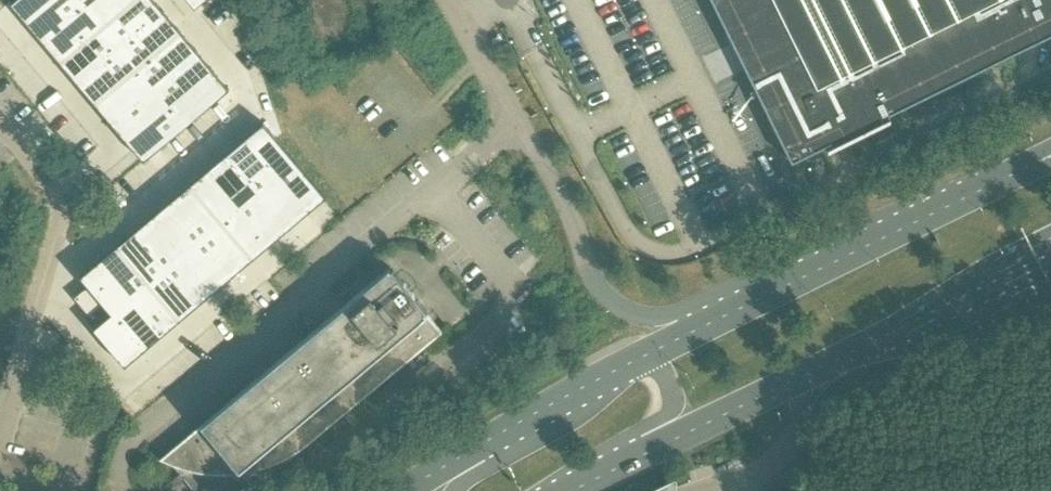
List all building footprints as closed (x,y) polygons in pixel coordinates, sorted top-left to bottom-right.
[(10,3),(27,23),(53,0),(14,0),(10,3)] [(27,23),(44,42),(86,6),(81,0),(53,0),(27,23)] [(86,6),(103,26),(133,0),(93,0),(86,6)] [(103,26),(120,46),(162,10),(154,0),(133,0),(103,26)] [(793,162),(830,143),(830,147),(829,148),(829,151),(842,144),(842,143),(879,126),(891,120),(891,117),(891,113),(1050,34),(1050,0),(713,0),(793,162)] [(86,6),(44,42),(60,62),(103,26),(86,6)] [(162,10),(120,46),(136,65),(179,29),(162,10)] [(10,30),(0,18),(0,39),(10,30)] [(103,26),(60,62),(77,82),(120,46),(103,26)] [(179,29),(136,65),(153,85),(195,49),(179,29)] [(120,46),(77,82),(94,101),(136,65),(120,46)] [(195,49),(153,85),(170,105),(212,69),(195,49)] [(136,65),(94,101),(111,121),(153,85),(136,65)] [(212,69),(170,105),(187,124),(229,88),(212,69)] [(153,85),(111,121),(127,141),(170,105),(153,85)] [(170,105),(127,141),(144,161),(187,124),(170,105)] [(258,126),(241,141),(272,177),(304,214),(321,200),(258,126)] [(241,141),(223,156),(255,193),(272,177),(241,141)] [(223,156),(205,171),(237,208),(255,193),(223,156)] [(205,171),(187,186),(219,223),(237,208),(205,171)] [(255,193),(237,208),(268,245),(304,214),(272,177),(255,193)] [(187,186),(169,202),(201,239),(219,223),(187,186)] [(169,202),(151,217),(183,254),(201,239),(169,202)] [(237,208),(219,223),(250,260),(268,245),(237,208)] [(151,217),(133,232),(164,269),(183,254),(151,217)] [(219,223),(201,239),(232,275),(250,260),(219,223)] [(133,232),(115,248),(146,285),(164,269),(133,232)] [(201,239),(183,254),(214,291),(232,275),(201,239)] [(115,248),(97,263),(128,300),(146,285),(115,248)] [(183,254),(164,269),(196,306),(214,291),(183,254)] [(97,263),(79,279),(87,288),(100,303),(110,316),(128,300),(97,263)] [(162,460),(173,465),(175,466),(176,466),(179,467),(191,471),(206,474),(222,474),(238,473),(249,472),(262,469),(277,463),(291,456),(310,443),(316,438),(443,332),(442,331),(433,321),(428,315),(428,314),(426,312),(428,311),(393,269),(391,270),(390,268),(377,279),(377,278),(376,278),(375,277),(374,277),(373,277),(372,277),(371,278),(370,278),(370,279),(369,279),(369,280),(369,281),(369,282),(369,283),(369,284),(370,284),(370,285),(160,459),(162,460)] [(164,269),(146,285),(178,322),(196,306),(164,269)] [(146,285),(128,300),(160,337),(178,322),(146,285)] [(87,288),(76,297),(89,312),(100,303),(87,288)] [(128,300),(110,316),(142,352),(160,337),(128,300)] [(110,316),(91,331),(123,368),(142,352),(110,316)] [(678,478),(653,490),(677,490),(678,478)]
